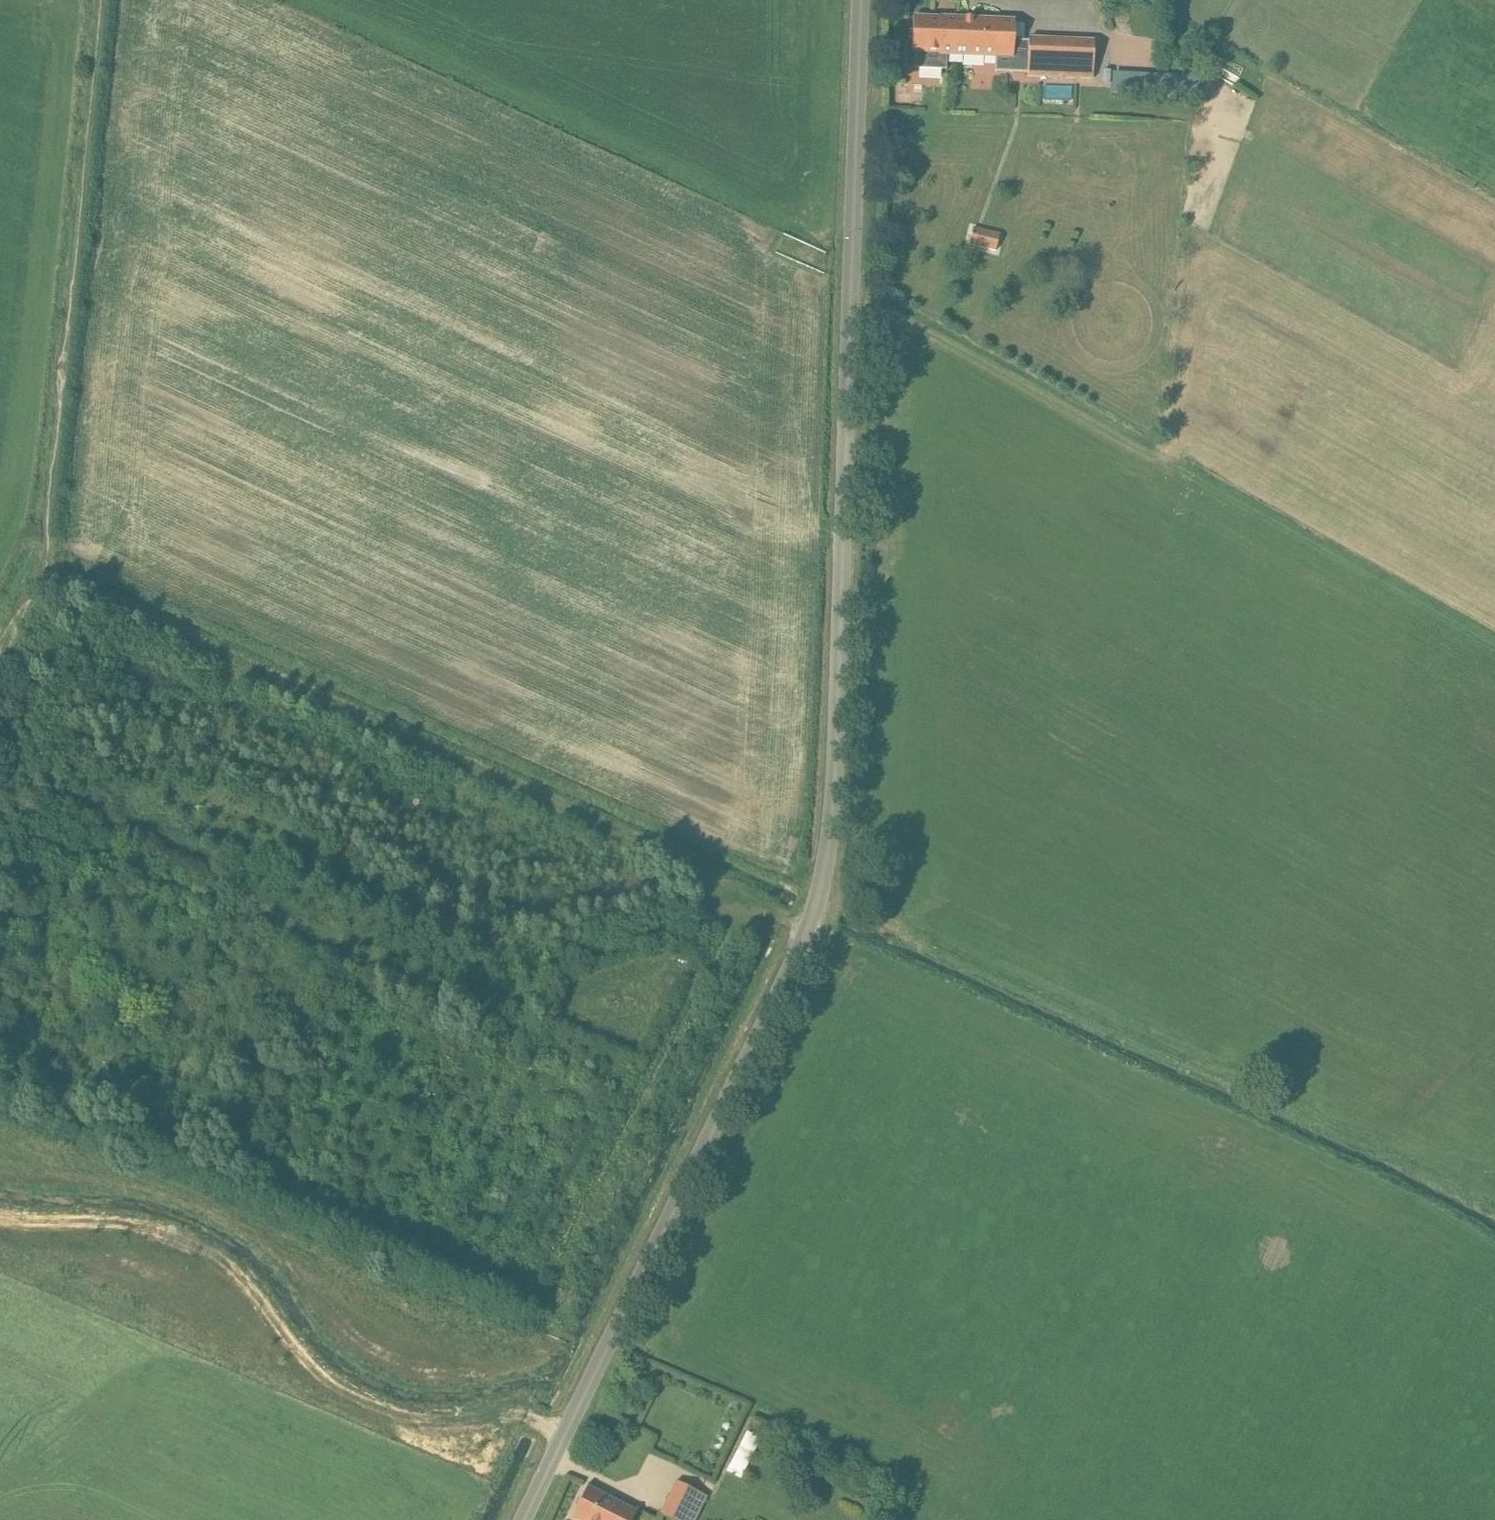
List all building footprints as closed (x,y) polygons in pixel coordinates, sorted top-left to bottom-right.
[(1012,20),(913,16),(910,52),(1012,57),(1025,57),(1025,78),(1090,79),(1091,38),(1028,37),(1028,43),(1011,42),(1012,20)] [(1196,99),(1197,85),(1115,81),(1114,93),(1196,99)] [(996,252),(1000,234),(974,227),(969,245),(996,252)] [(675,1519),(691,1519),(693,1516),(689,1514),(701,1491),(684,1482),(666,1516),(675,1519)] [(637,1510),(588,1486),(573,1516),(580,1519),(632,1519),(637,1510)]
